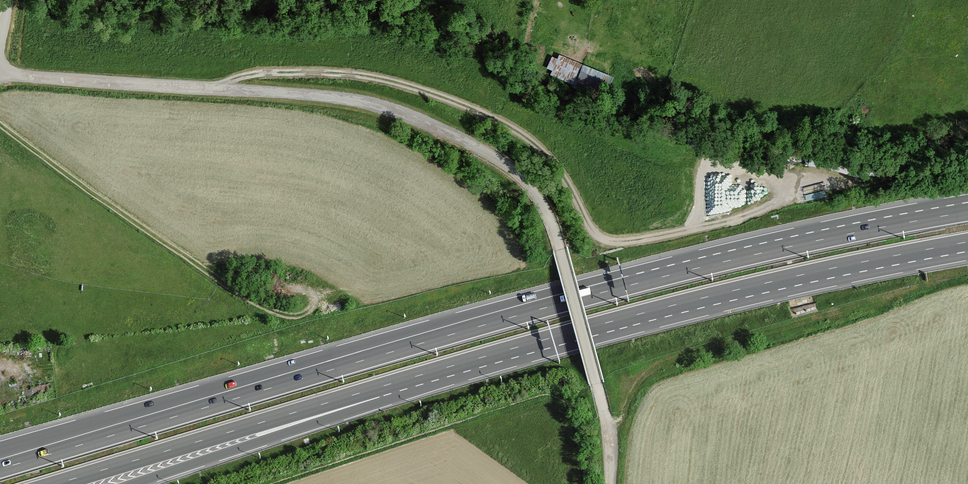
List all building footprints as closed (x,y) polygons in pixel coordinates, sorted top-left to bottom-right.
[(547,71),(607,93),(615,74),(555,51),(547,71)]
